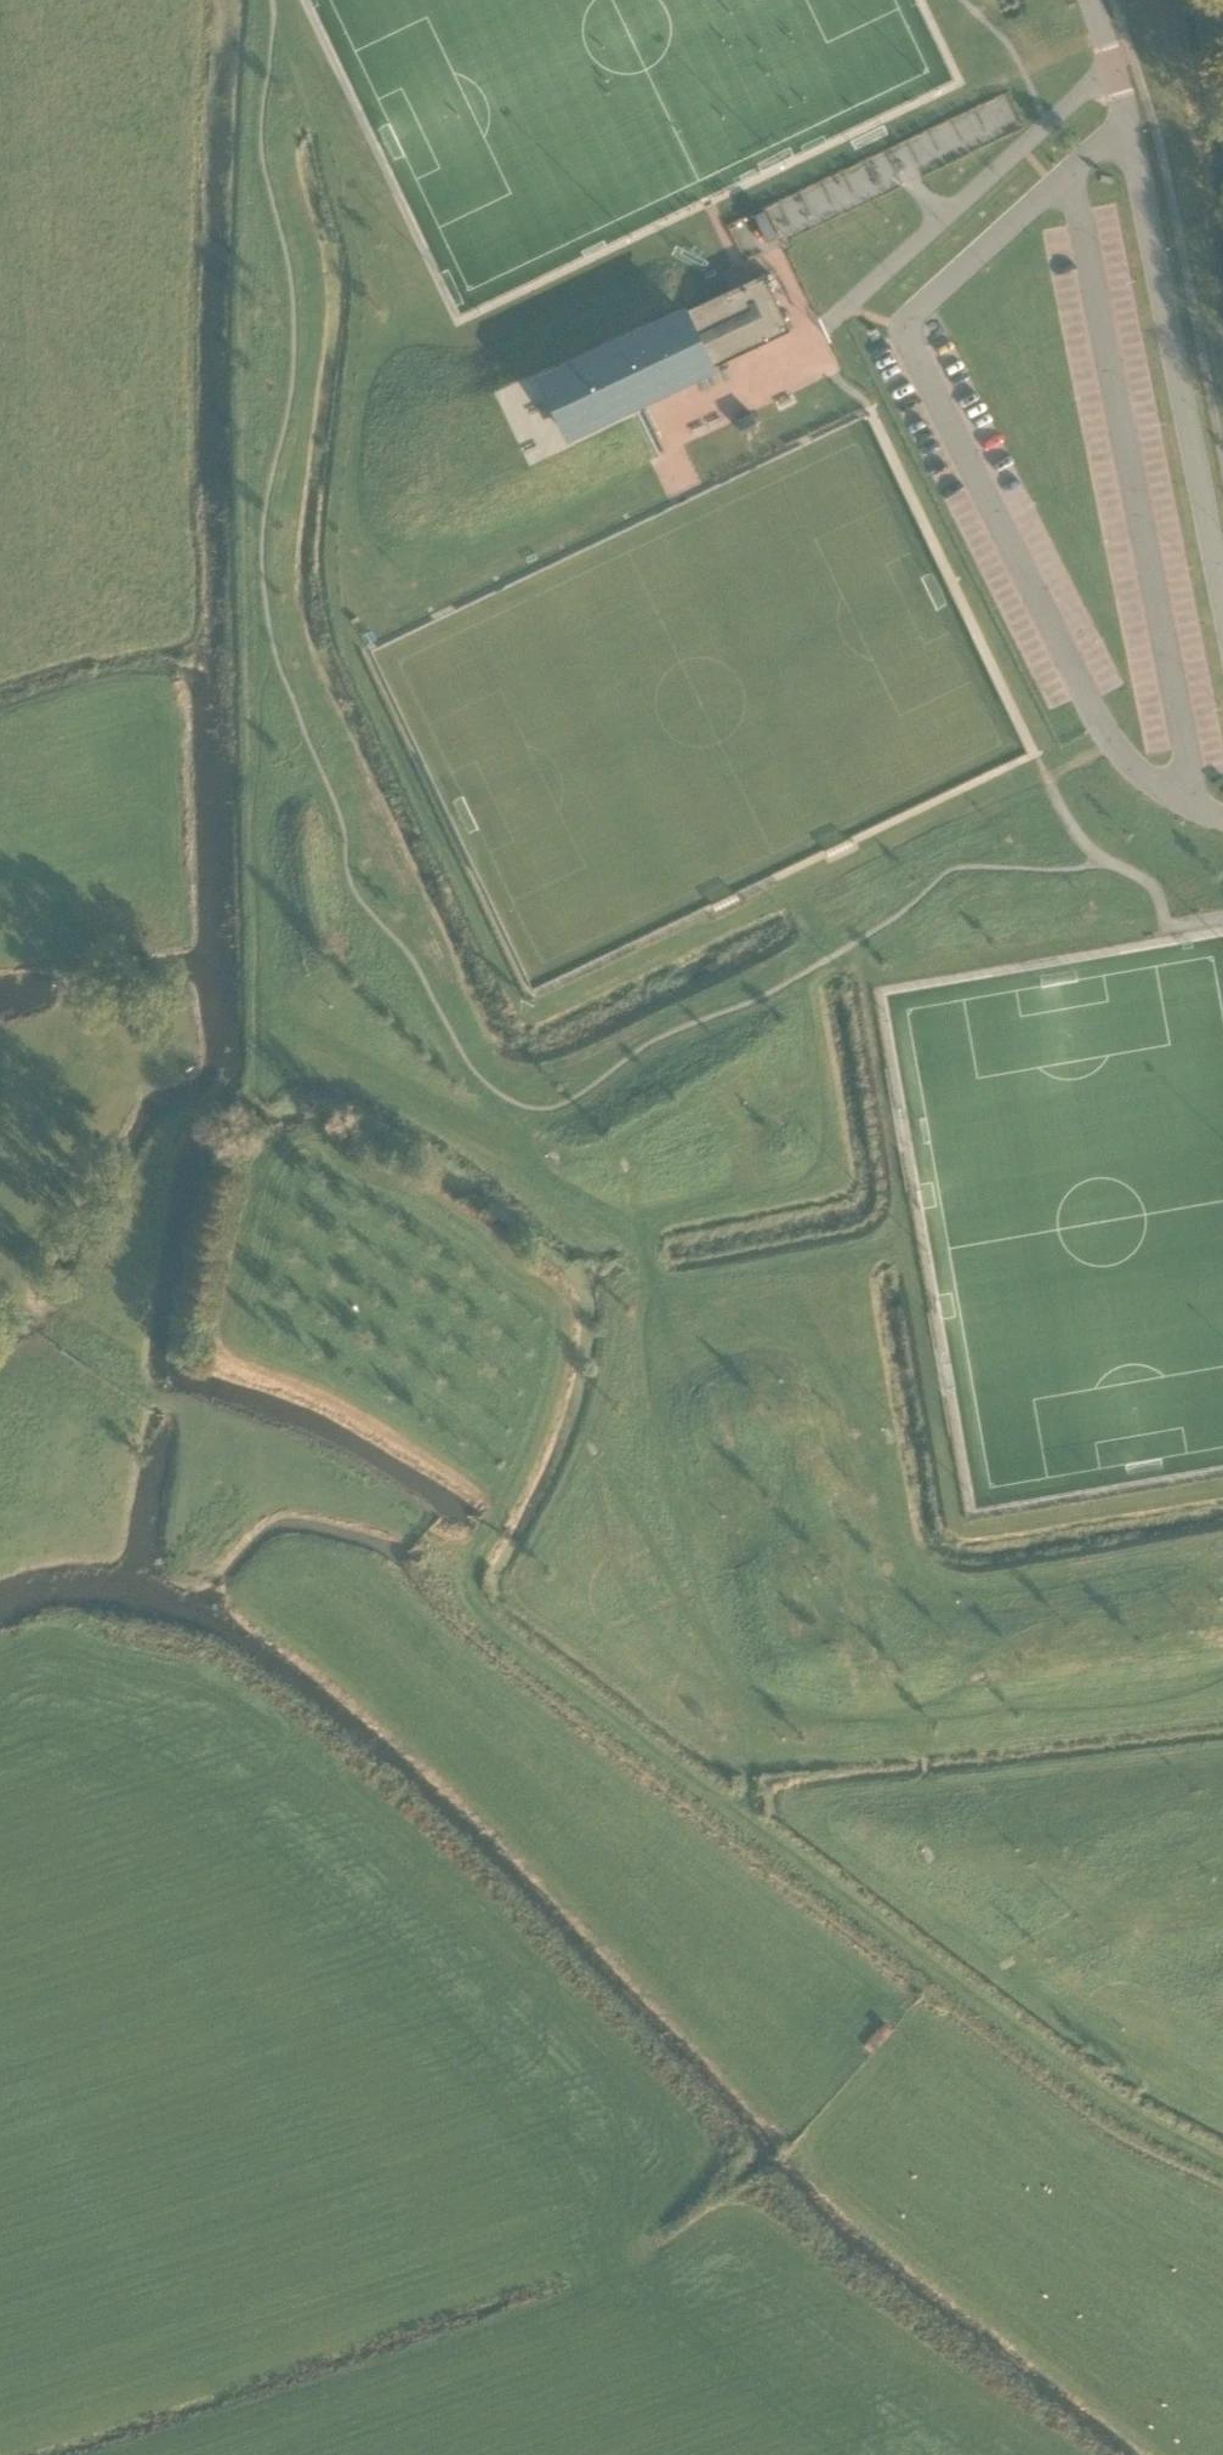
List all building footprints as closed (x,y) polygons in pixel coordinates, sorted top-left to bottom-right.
[(908,174),(929,164),(916,138),(895,148),(908,174)] [(800,197),(757,218),(764,233),(807,212),(800,197)] [(764,273),(543,378),(570,434),(790,329),(764,273)]
